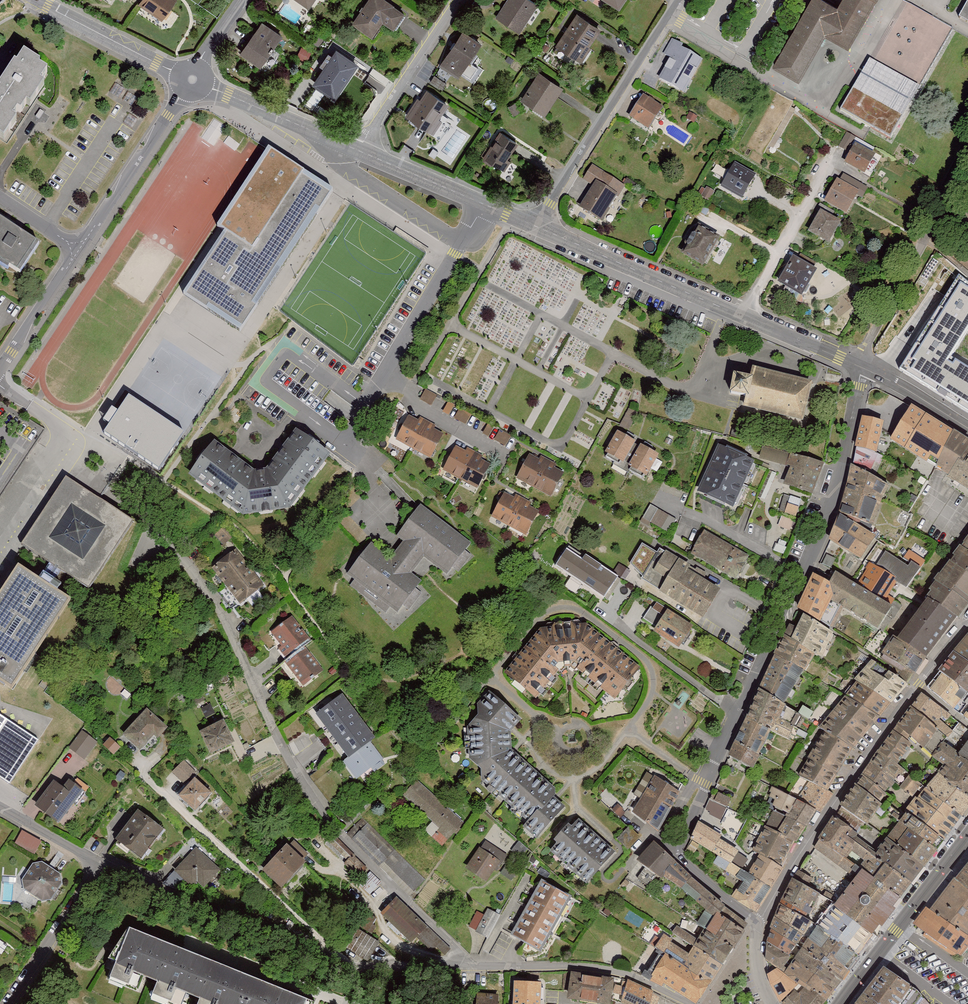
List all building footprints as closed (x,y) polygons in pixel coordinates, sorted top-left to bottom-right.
[(140,9),(163,25),(178,5),(171,0),(146,0),(140,9)] [(311,13),(319,0),(291,0),(311,13)] [(355,29),(374,41),(383,27),(395,35),(406,18),(378,0),(374,0),(355,29)] [(497,22),(521,38),(538,11),(521,0),(512,0),(497,22)] [(621,15),(631,0),(598,0),(621,15)] [(775,69),(798,81),(824,35),(848,49),(875,0),(844,0),(838,11),(818,0),(813,0),(775,69)] [(958,19),(967,24),(967,0),(958,19)] [(602,33),(579,19),(558,52),(583,68),(593,53),(590,52),(602,33)] [(283,41),(264,29),(244,59),(264,72),(283,41)] [(482,50),(464,38),(443,71),(460,83),(482,50)] [(709,64),(673,42),(665,56),(673,61),(659,84),(688,100),(709,64)] [(337,101),(358,68),(339,56),(340,54),(332,49),(323,63),(328,67),(315,87),(337,101)] [(27,59),(0,97),(0,150),(52,76),(27,59)] [(844,116),(893,144),(922,92),(872,65),(844,116)] [(523,107),(547,121),(564,94),(540,79),(523,107)] [(449,110),(428,96),(410,124),(432,137),(449,110)] [(668,113),(645,99),(631,122),(653,136),(668,113)] [(846,133),(839,145),(850,151),(858,140),(846,133)] [(503,175),(520,149),(504,139),(487,165),(503,175)] [(879,162),(856,151),(847,168),(870,179),(879,162)] [(230,234),(188,297),(244,334),(337,193),(274,152),(222,228),(230,234)] [(758,180),(735,167),(722,191),(745,204),(758,180)] [(628,190),(593,170),(585,184),(594,189),(579,215),(605,230),(628,190)] [(870,189),(842,175),(825,207),(849,219),(860,196),(865,198),(870,189)] [(842,228),(821,218),(811,239),(832,249),(842,228)] [(19,272),(38,244),(0,219),(0,259),(19,272)] [(720,237),(697,226),(682,258),(705,269),(720,237)] [(804,299),(818,271),(791,257),(777,286),(804,299)] [(900,369),(967,412),(967,366),(953,356),(967,330),(967,282),(959,275),(947,296),(900,369)] [(741,405),(800,419),(808,382),(750,369),(749,374),(733,371),(728,390),(744,393),(741,405)] [(162,470),(187,431),(129,395),(120,410),(113,406),(104,420),(111,424),(104,434),(162,470)] [(891,411),(867,406),(859,448),(878,454),(891,411)] [(434,458),(445,435),(410,417),(399,440),(434,458)] [(257,468),(217,439),(192,473),(245,512),(292,508),(332,454),(298,429),(269,467),(257,468)] [(500,429),(495,439),(506,445),(512,435),(500,429)] [(621,431),(609,452),(649,475),(661,455),(621,431)] [(956,433),(938,469),(967,488),(967,440),(956,433)] [(755,459),(722,445),(702,492),(735,506),(755,459)] [(491,465),(457,448),(446,471),(480,488),(491,465)] [(815,494),(827,463),(765,448),(762,458),(794,466),(787,483),(815,494)] [(878,454),(859,448),(856,463),(873,470),(876,462),(882,464),(885,456),(878,454)] [(519,478),(553,496),(565,474),(531,456),(519,478)] [(855,465),(851,488),(885,500),(892,484),(855,465)] [(68,473),(23,541),(52,559),(42,574),(59,586),(69,571),(90,585),(135,517),(95,491),(68,473)] [(851,488),(845,511),(876,523),(885,500),(851,488)] [(541,511),(507,493),(494,517),(528,535),(533,525),(541,511)] [(796,515),(802,498),(791,495),(785,511),(796,515)] [(651,503),(643,517),(668,531),(676,518),(651,503)] [(472,543),(423,506),(399,538),(405,543),(393,559),(372,543),(349,575),(356,581),(352,586),(387,613),(392,606),(400,612),(424,580),(414,573),(427,556),(449,573),(472,543)] [(880,535),(843,514),(832,539),(864,558),(880,535)] [(749,556),(706,533),(694,555),(737,579),(749,556)] [(630,566),(646,573),(657,550),(641,542),(630,566)] [(962,616),(967,607),(967,544),(930,596),(932,597),(961,615),(962,616)] [(724,584),(662,548),(643,580),(705,616),(724,584)] [(243,604),(265,587),(236,550),(214,566),(243,604)] [(584,560),(569,550),(558,566),(607,598),(620,578),(588,556),(584,560)] [(887,552),(877,567),(909,587),(927,564),(911,553),(906,560),(912,564),(910,566),(887,552)] [(22,561),(0,594),(0,672),(15,682),(72,594),(59,586),(42,574),(22,561)] [(871,563),(859,583),(888,600),(898,581),(877,567),(871,563)] [(833,581),(817,573),(800,607),(808,612),(836,628),(846,608),(882,627),(896,605),(888,600),(859,583),(839,571),(833,581)] [(961,615),(932,597),(902,637),(931,655),(961,615)] [(670,610),(657,631),(682,647),(696,626),(670,610)] [(833,632),(803,614),(791,638),(816,654),(823,658),(833,632)] [(293,618),(273,633),(291,656),(311,641),(293,618)] [(543,629),(506,674),(537,699),(562,669),(580,670),(618,699),(643,667),(588,625),(581,625),(578,623),(556,625),(553,628),(543,629)] [(805,670),(816,654),(791,638),(784,634),(774,653),(805,670)] [(915,677),(931,655),(899,635),(886,653),(904,665),(901,668),(895,675),(910,685),(915,677)] [(959,651),(967,659),(967,640),(959,651)] [(325,670),(306,647),(286,663),(305,686),(325,670)] [(959,651),(940,672),(967,692),(967,659),(959,651)] [(805,670),(774,653),(759,686),(785,704),(805,670)] [(876,662),(859,682),(893,703),(910,685),(895,675),(876,662)] [(940,672),(928,687),(956,710),(967,694),(967,692),(940,672)] [(859,682),(822,728),(856,749),(893,703),(859,682)] [(759,686),(745,717),(771,729),(774,732),(780,719),(795,725),(801,714),(785,704),(759,686)] [(523,719),(492,693),(480,707),(481,714),(466,732),(468,754),(484,768),(483,779),(529,823),(526,827),(539,839),(567,806),(552,793),(556,788),(514,749),(512,732),(523,719)] [(940,730),(951,715),(922,693),(911,708),(940,730)] [(967,719),(967,694),(956,710),(967,719)] [(377,738),(343,695),(318,714),(352,756),(345,761),(358,779),(384,759),(371,743),(377,738)] [(169,727),(149,708),(125,733),(142,748),(156,734),(160,737),(169,727)] [(940,730),(911,708),(896,729),(917,743),(925,750),(940,730)] [(745,717),(734,741),(759,755),(771,729),(745,717)] [(795,725),(780,719),(774,732),(789,738),(795,725)] [(226,720),(203,731),(213,752),(236,741),(226,720)] [(917,743),(896,729),(882,753),(903,766),(917,743)] [(84,731),(71,747),(84,758),(97,742),(84,731)] [(856,749),(827,732),(812,756),(814,757),(801,778),(830,792),(856,749)] [(121,746),(112,738),(106,744),(116,752),(121,746)] [(759,755),(734,741),(728,754),(753,768),(759,755)] [(967,790),(967,760),(961,756),(942,742),(931,756),(945,765),(940,772),(967,790)] [(903,766),(882,753),(873,762),(897,777),(903,766)] [(186,762),(174,773),(186,785),(197,773),(186,762)] [(897,777),(873,762),(859,785),(885,801),(897,777)] [(635,813),(660,830),(682,792),(649,772),(636,794),(643,798),(635,813)] [(967,816),(967,815),(967,790),(940,772),(928,788),(967,816)] [(909,775),(900,788),(914,797),(923,783),(909,775)] [(56,778),(37,803),(61,821),(84,790),(71,780),(66,786),(56,778)] [(830,792),(801,778),(791,796),(819,810),(823,812),(834,794),(830,792)] [(197,779),(181,795),(197,810),(212,794),(197,779)] [(418,783),(406,796),(443,828),(435,837),(445,846),(464,823),(418,783)] [(885,801),(859,785),(842,809),(869,825),(885,801)] [(791,796),(774,788),(772,791),(774,792),(772,797),(778,799),(775,805),(779,806),(811,823),(819,810),(791,796)] [(912,808),(950,837),(967,816),(928,788),(912,808)] [(704,810),(722,819),(732,798),(715,789),(704,810)] [(779,806),(769,826),(797,841),(799,843),(811,823),(779,806)] [(904,821),(943,845),(950,837),(912,808),(904,821)] [(869,825),(842,809),(824,841),(850,860),(856,851),(884,869),(890,861),(880,853),(861,838),(869,825)] [(165,828),(141,810),(120,838),(143,856),(165,828)] [(590,882),(616,852),(575,818),(550,848),(590,882)] [(724,836),(701,820),(693,838),(721,855),(733,862),(745,869),(750,861),(739,854),(741,851),(722,840),(724,836)] [(425,881),(362,821),(348,836),(410,896),(425,881)] [(891,840),(929,865),(943,845),(904,821),(891,840)] [(783,867),(797,841),(769,826),(755,851),(761,854),(783,867)] [(22,829),(15,842),(35,853),(42,840),(22,829)] [(338,839),(332,845),(349,861),(346,864),(360,878),(369,870),(338,839)] [(890,861),(916,882),(929,865),(891,840),(880,853),(890,861)] [(486,841),(467,867),(488,882),(496,870),(499,872),(509,857),(486,841)] [(677,860),(656,841),(642,857),(663,876),(664,875),(677,860)] [(850,860),(824,841),(814,853),(857,880),(864,869),(850,860)] [(289,844),(264,870),(283,887),(307,862),(305,859),(308,855),(295,843),(292,846),(289,844)] [(198,849),(177,872),(194,888),(199,882),(206,888),(221,871),(198,849)] [(857,880),(814,853),(783,902),(822,923),(839,906),(857,880)] [(750,873),(774,888),(786,869),(783,867),(761,854),(750,873)] [(733,862),(721,855),(716,863),(728,870),(733,862)] [(733,913),(677,860),(664,875),(718,915),(727,921),(733,913)] [(63,873),(44,861),(35,862),(24,879),(26,887),(45,898),(53,897),(64,882),(63,873)] [(880,875),(905,897),(916,882),(890,861),(884,869),(880,875)] [(736,897),(759,912),(774,888),(750,873),(733,862),(729,871),(746,882),(736,897)] [(839,906),(877,933),(905,897),(880,875),(864,869),(857,880),(839,906)] [(966,872),(958,883),(967,890),(967,870),(966,872)] [(369,871),(360,884),(371,892),(380,879),(369,871)] [(567,897),(541,883),(514,935),(540,949),(567,897)] [(958,883),(936,913),(967,936),(967,890),(958,883)] [(451,951),(398,899),(383,914),(413,943),(418,938),(432,952),(436,948),(446,957),(451,951)] [(822,923),(783,902),(771,928),(805,949),(812,938),(822,923)] [(822,923),(863,952),(877,933),(839,906),(822,923)] [(488,907),(484,914),(477,910),(468,926),(488,936),(500,914),(488,907)] [(963,957),(967,951),(967,936),(936,913),(928,908),(916,924),(963,957)] [(739,945),(749,925),(733,913),(727,921),(718,915),(711,928),(739,945)] [(812,938),(854,967),(863,952),(822,923),(812,938)] [(132,924),(111,956),(118,959),(113,973),(135,982),(140,969),(162,978),(156,991),(183,1001),(188,988),(203,994),(200,1003),(310,1003),(314,996),(132,924)] [(345,945),(368,959),(379,941),(357,927),(345,945)] [(727,963),(739,945),(711,928),(698,943),(727,963)] [(805,949),(771,928),(767,944),(797,960),(805,949)] [(699,1003),(727,963),(698,943),(692,953),(665,935),(657,946),(660,948),(658,952),(663,955),(652,971),(648,969),(645,975),(664,987),(667,983),(699,1003)] [(806,984),(832,999),(854,967),(812,938),(805,949),(797,960),(789,973),(806,984)] [(767,944),(768,977),(781,1003),(784,1003),(794,992),(800,995),(806,984),(789,973),(797,960),(767,944)] [(885,969),(869,992),(887,1003),(916,1003),(922,996),(918,991),(885,969)] [(616,978),(574,972),(570,998),(612,1003),(616,978)] [(623,1003),(651,1003),(656,992),(630,980),(623,1003)] [(514,981),(512,1003),(538,1003),(539,983),(514,981)] [(832,999),(806,984),(800,995),(794,992),(784,1003),(828,1003),(832,999)] [(860,1003),(862,1003),(887,1003),(869,992),(860,1003)] [(479,994),(478,1003),(499,1003),(499,996),(479,994)]
